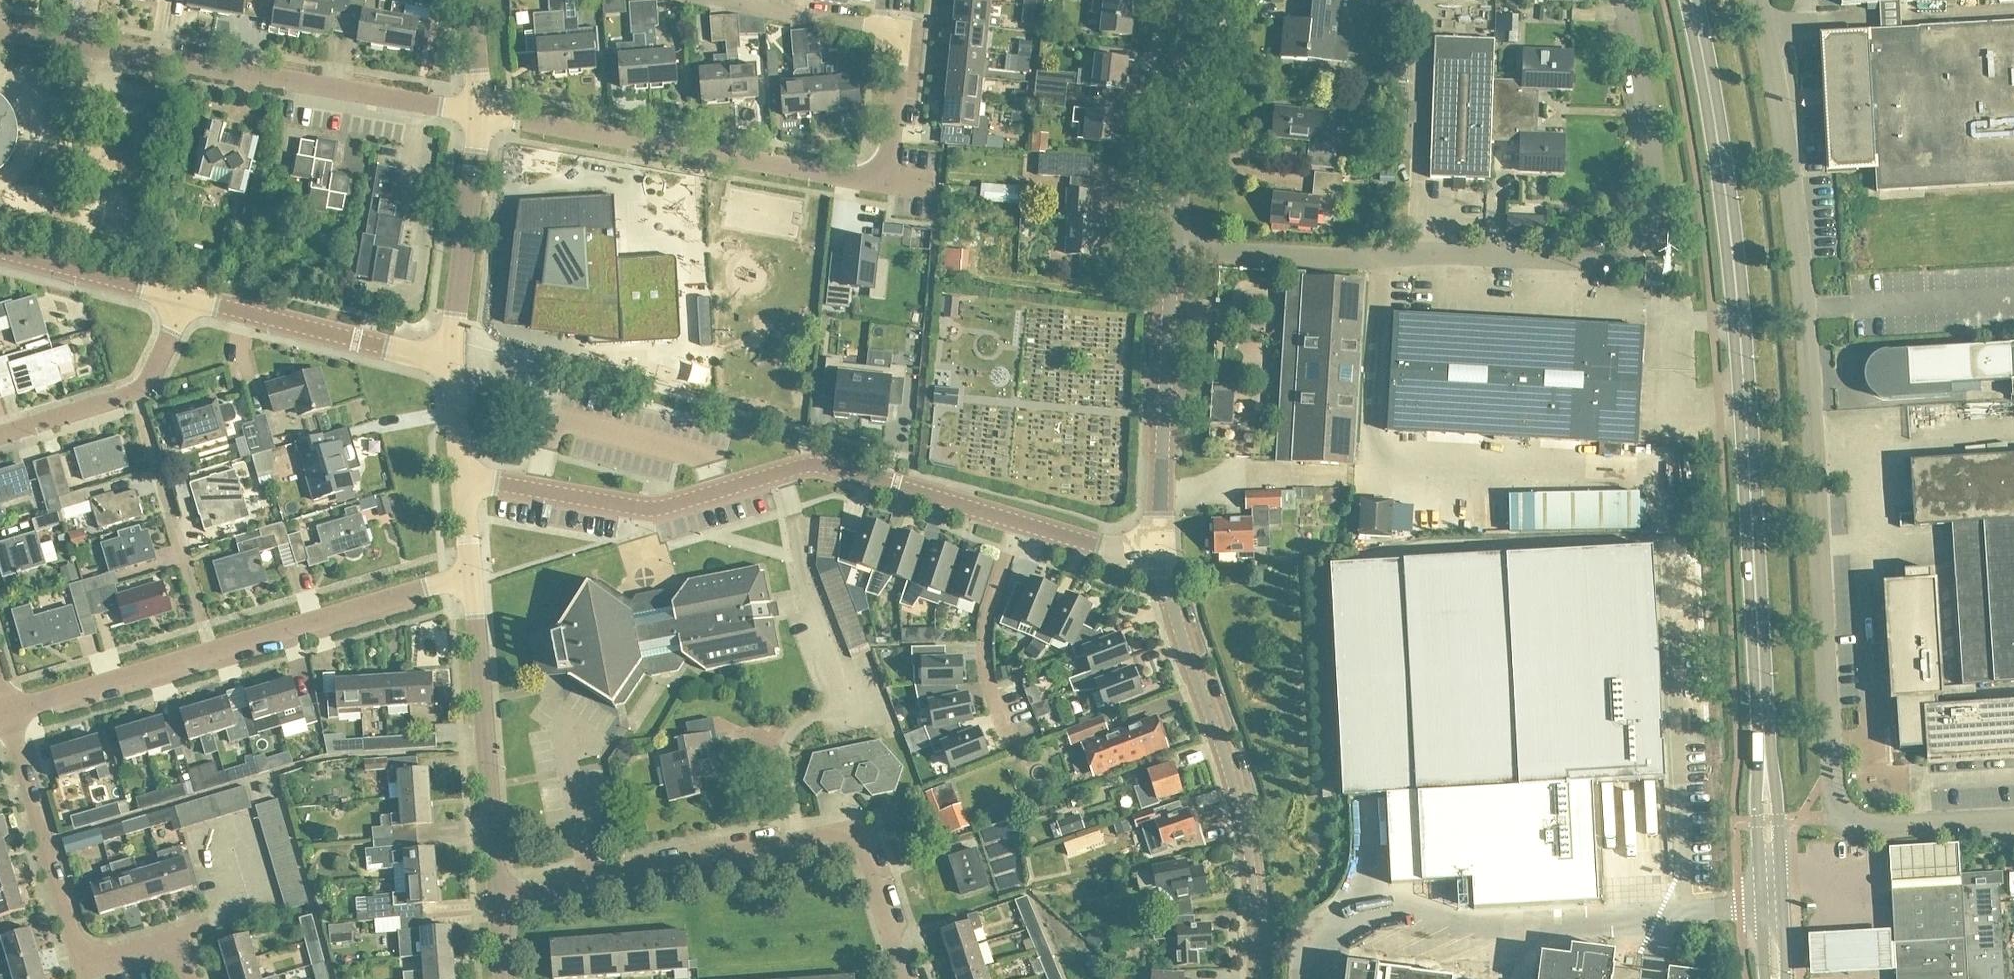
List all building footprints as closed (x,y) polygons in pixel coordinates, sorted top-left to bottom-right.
[(189,2),(188,7),(215,12),(217,0),(178,0),(189,2)] [(215,12),(242,16),(243,15),(258,18),(261,4),(261,0),(217,0),(215,12)] [(258,18),(275,21),(274,26),(300,30),(306,0),(261,0),(261,4),(258,18)] [(300,30),(328,35),(329,30),(345,33),(350,0),(306,0),(300,30)] [(345,33),(360,36),(359,41),(386,46),(393,4),(380,1),(377,14),(365,12),(367,0),(350,0),(345,33)] [(549,13),(533,14),(535,34),(537,34),(540,73),(568,71),(562,0),(548,0),(549,13)] [(566,50),(568,71),(596,68),(595,51),(600,51),(598,27),(578,29),(575,0),(562,0),(566,50)] [(657,0),(643,1),(643,4),(645,27),(656,26),(659,26),(657,4),(657,0)] [(968,0),(956,0),(954,24),(979,27),(989,28),(989,27),(1000,28),(1001,18),(990,17),(992,2),(968,0)] [(1116,0),(1095,0),(1093,13),(1105,14),(1103,33),(1131,36),(1135,2),(1116,0)] [(1283,58),(1308,60),(1309,58),(1334,60),(1346,62),(1349,36),(1337,35),(1339,10),(1348,11),(1349,4),(1350,0),(1314,0),(1313,4),(1313,5),(1312,20),(1287,18),(1283,58)] [(1504,6),(1515,12),(1520,4),(1513,0),(1508,0),(1504,6)] [(1824,41),(1830,164),(1835,168),(1876,166),(1876,171),(1877,191),(2013,183),(2013,22),(1901,29),(1900,2),(1931,0),(1842,0),(1842,5),(1880,3),(1882,29),(1868,30),(1868,34),(1828,36),(1824,41)] [(643,4),(643,1),(629,3),(632,28),(645,27),(643,4)] [(407,6),(393,4),(386,46),(413,51),(414,46),(428,48),(432,21),(418,19),(418,21),(404,18),(407,6)] [(1047,5),(1046,19),(1063,21),(1064,7),(1047,5)] [(1037,7),(1025,6),(1023,21),(1036,22),(1037,7)] [(738,14),(724,15),(726,41),(726,49),(738,48),(741,48),(738,14)] [(726,41),(724,15),(711,16),(712,42),(726,41)] [(979,27),(954,24),(951,49),(978,52),(987,53),(989,28),(979,27)] [(809,85),(811,114),(839,111),(839,110),(845,110),(845,115),(860,114),(857,76),(835,78),(835,79),(823,80),(821,56),(820,56),(818,30),(804,31),(806,57),(808,71),(809,85)] [(806,57),(804,31),(790,32),(793,58),(806,57)] [(1517,43),(1518,32),(1495,31),(1495,43),(1517,43)] [(1430,176),(1489,178),(1491,138),(1522,139),(1521,169),(1563,171),(1564,136),(1534,135),(1535,87),(1572,88),(1573,51),(1525,49),(1524,81),(1494,80),(1495,38),(1435,36),(1430,176)] [(657,38),(646,39),(647,53),(649,86),(677,84),(675,51),(658,52),(657,38)] [(1021,41),(1020,56),(1032,57),(1033,42),(1021,41)] [(951,49),(949,74),(984,78),(987,53),(978,52),(951,49)] [(649,86),(647,53),(636,54),(619,55),(622,88),(649,86)] [(727,55),(714,56),(715,69),(700,70),(702,102),(730,100),(727,55)] [(738,55),(727,55),(730,100),(731,100),(731,102),(734,104),(741,103),(743,101),(743,99),(758,98),(755,66),(739,67),(738,55)] [(1032,57),(1020,56),(1018,71),(1031,72),(1032,57)] [(1037,80),(1036,93),(1068,96),(1069,84),(1079,84),(1079,85),(1126,90),(1129,60),(1097,57),(1096,72),(1080,71),(1080,74),(1038,69),(1036,80),(1037,80)] [(809,85),(808,71),(799,72),(794,78),(794,83),(781,84),(784,116),(811,114),(809,85)] [(949,74),(946,99),(982,103),(984,78),(949,74)] [(1015,106),(1027,107),(1028,93),(1016,91),(1015,106)] [(1068,96),(1036,93),(1034,105),(1066,108),(1068,96)] [(3,165),(11,156),(9,155),(13,147),(15,138),(15,129),(17,129),(15,118),(10,107),(3,98),(0,96),(0,167),(3,165)] [(982,103),(946,99),(944,125),(947,125),(945,144),(957,145),(982,148),(982,147),(987,148),(990,118),(980,117),(982,103)] [(1027,107),(1015,106),(1013,121),(1025,123),(1027,107)] [(1336,112),(1277,106),(1275,124),(1274,124),(1273,137),(1282,138),(1282,137),(1310,140),(1307,165),(1335,168),(1337,153),(1338,143),(1333,142),(1336,112)] [(1124,114),(1090,110),(1074,108),(1072,123),(1080,124),(1079,139),(1120,143),(1124,114)] [(200,156),(196,171),(195,177),(201,178),(229,185),(228,190),(243,194),(249,173),(254,174),(257,163),(252,162),(258,138),(243,135),(242,139),(222,134),(225,125),(209,121),(204,139),(201,138),(197,155),(200,156)] [(1033,132),(1031,151),(1048,152),(1049,133),(1033,132)] [(305,141),(301,144),(298,156),(294,156),(290,176),(310,180),(305,209),(325,213),(326,209),(338,211),(342,208),(344,196),(348,197),(352,175),(333,171),(338,143),(317,139),(316,143),(305,141)] [(1039,175),(1057,176),(1092,178),(1094,156),(1058,154),(1058,155),(1040,154),(1039,175)] [(361,219),(364,219),(362,234),(359,234),(352,275),(368,278),(367,280),(392,284),(392,279),(409,282),(413,261),(411,261),(413,248),(399,246),(402,225),(409,226),(412,208),(389,204),(395,169),(370,165),(361,219)] [(1319,209),(1340,211),(1344,175),(1315,171),(1313,196),(1276,192),(1272,223),(1317,227),(1319,209)] [(945,198),(1022,205),(1023,187),(982,184),(982,189),(946,186),(945,198)] [(1069,254),(1099,256),(1100,233),(1107,233),(1108,220),(1092,219),(1094,191),(1070,190),(1068,218),(1071,218),(1069,254)] [(520,200),(505,323),(575,331),(577,319),(588,320),(589,339),(591,343),(595,345),(676,340),(679,339),(681,337),(681,334),(677,261),(676,258),(674,256),(671,255),(618,258),(615,195),(520,200)] [(1546,219),(1509,218),(1508,231),(1546,233),(1546,219)] [(884,223),(883,234),(903,236),(904,225),(884,223)] [(846,255),(834,253),(832,253),(827,305),(849,307),(852,287),(873,289),(878,241),(848,238),(846,255)] [(967,276),(969,261),(944,259),(943,273),(967,276)] [(707,285),(727,289),(730,275),(710,271),(707,285)] [(1357,412),(1364,313),(1366,281),(1305,277),(1293,460),(1354,464),(1357,412)] [(12,300),(0,303),(0,320),(9,317),(17,345),(49,336),(37,295),(12,303),(12,300)] [(939,311),(945,311),(944,317),(958,318),(960,298),(946,297),(940,296),(939,311)] [(713,345),(714,343),(712,299),(711,297),(709,297),(701,297),(699,298),(698,300),(701,344),(702,345),(704,346),(712,346),(713,345)] [(1621,455),(1622,444),(1639,445),(1645,328),(1394,314),(1387,430),(1600,442),(1599,454),(1621,455)] [(1866,369),(1866,374),(1866,378),(1867,383),(1870,388),(1873,392),(1877,395),(1881,397),(1886,399),(1891,399),(1951,396),(1951,384),(2010,380),(2008,343),(1908,349),(1904,350),(1888,351),(1883,351),(1879,353),(1874,356),(1871,360),(1868,364),(1866,369)] [(1,396),(17,391),(18,393),(62,380),(58,366),(74,362),(69,345),(53,350),(9,363),(7,355),(0,356),(0,391),(1,396)] [(843,360),(827,358),(824,390),(837,391),(835,417),(850,418),(850,414),(861,415),(866,366),(842,364),(843,360)] [(891,369),(866,366),(861,415),(872,416),(872,421),(887,422),(890,397),(903,398),(907,367),(891,365),(891,369)] [(318,369),(311,371),(266,385),(274,411),(298,404),(301,415),(322,409),(329,406),(318,369)] [(1234,424),(1236,384),(1213,382),(1211,423),(1234,424)] [(956,406),(957,390),(950,389),(935,388),(934,404),(956,406)] [(228,405),(219,407),(216,399),(170,413),(180,444),(226,430),(224,423),(233,420),(235,418),(236,415),(233,407),(231,405),(228,405)] [(272,449),(274,449),(264,414),(252,417),(254,422),(253,422),(262,452),(272,449)] [(252,455),(262,452),(253,422),(242,426),(251,455),(252,455)] [(128,466),(119,435),(74,448),(84,479),(128,466)] [(350,439),(338,443),(323,447),(320,435),(295,442),(312,499),(351,487),(346,470),(357,466),(350,439)] [(269,475),(279,472),(272,449),(262,452),(269,475)] [(252,455),(259,478),(269,475),(262,452),(252,455)] [(58,496),(72,491),(61,454),(47,458),(51,473),(58,496)] [(1914,514),(1900,515),(1901,526),(1915,526),(1952,524),(1956,577),(1962,685),(2013,682),(2013,455),(1979,457),(1911,461),(1914,514)] [(0,470),(0,500),(29,492),(21,463),(0,470)] [(234,470),(190,483),(199,515),(201,515),(205,529),(244,517),(241,505),(244,504),(234,470)] [(38,477),(48,512),(62,508),(58,496),(51,473),(38,477)] [(1214,520),(1214,535),(1209,539),(1210,547),(1215,550),(1215,552),(1238,551),(1238,558),(1254,558),(1253,526),(1269,526),(1269,512),(1281,511),(1296,510),(1295,499),(1321,499),(1320,487),(1294,487),(1294,490),(1280,491),(1246,492),(1246,509),(1252,508),(1252,518),(1214,520)] [(72,491),(58,496),(62,508),(62,510),(91,501),(90,498),(88,488),(72,492),(72,491)] [(108,493),(90,498),(91,501),(99,527),(99,529),(143,516),(142,514),(135,489),(109,496),(108,493)] [(1640,529),(1640,492),(1531,494),(1531,531),(1640,529)] [(393,512),(388,495),(375,499),(380,516),(393,512)] [(1391,537),(1394,505),(1360,503),(1358,535),(1391,537)] [(1502,528),(1502,505),(1480,505),(1480,528),(1502,528)] [(301,532),(287,536),(289,543),(295,563),(307,560),(309,566),(328,560),(326,554),(344,549),(344,551),(347,555),(352,557),(358,556),(361,552),(361,546),(370,543),(361,514),(358,514),(356,506),(345,509),(348,517),(317,526),(322,543),(306,548),(301,532)] [(31,517),(35,529),(37,529),(65,520),(62,510),(62,508),(48,512),(31,517)] [(842,516),(820,514),(815,563),(848,646),(866,640),(836,559),(842,516)] [(879,551),(880,552),(888,528),(865,520),(859,538),(841,532),(838,562),(856,568),(858,563),(873,568),(874,568),(879,551)] [(289,543),(287,535),(283,522),(259,529),(261,536),(236,544),(240,554),(213,562),(223,594),(267,580),(258,552),(289,543)] [(62,531),(67,543),(82,537),(77,525),(62,531)] [(2,575),(47,562),(37,529),(35,529),(0,539),(0,568),(2,575)] [(155,557),(147,530),(102,543),(110,570),(155,557)] [(874,568),(873,568),(865,592),(878,596),(893,574),(907,579),(908,579),(914,563),(922,539),(899,532),(891,555),(880,552),(879,551),(874,568)] [(907,579),(899,603),(912,608),(919,598),(939,604),(939,602),(938,601),(942,591),(948,574),(956,551),(933,543),(926,567),(914,563),(908,579),(907,579)] [(1652,548),(1330,566),(1343,797),(1386,794),(1391,884),(1472,880),(1474,909),(1599,902),(1592,783),(1665,779),(1652,548)] [(942,591),(938,601),(939,602),(957,608),(960,597),(977,602),(990,562),(968,554),(960,578),(948,574),(942,591)] [(601,579),(590,582),(592,579),(590,578),(558,625),(561,627),(561,629),(560,629),(551,633),(552,634),(532,639),(532,636),(529,637),(538,676),(546,677),(546,673),(559,671),(559,673),(570,672),(570,673),(569,675),(617,707),(618,706),(616,704),(625,703),(646,671),(653,676),(678,671),(687,658),(707,670),(778,656),(777,650),(781,650),(774,617),(772,618),(769,603),(772,603),(765,570),(761,571),(760,565),(688,579),(675,598),(663,590),(636,595),(633,601),(601,579)] [(1953,705),(1938,706),(1937,696),(1942,696),(1944,696),(1937,578),(1934,578),(1935,579),(1930,579),(1930,569),(1930,568),(1911,569),(1905,570),(1906,581),(1886,582),(1884,582),(1891,700),(1893,699),(1896,699),(1900,749),(1927,747),(1928,757),(1927,757),(1927,760),(2013,754),(2013,701),(1953,705)] [(105,574),(83,581),(86,592),(109,585),(105,574)] [(1045,610),(1046,611),(1055,588),(1033,578),(1023,601),(1011,596),(1000,624),(1018,631),(1022,621),(1038,627),(1045,610)] [(86,592),(83,581),(68,585),(78,619),(93,615),(86,592)] [(162,581),(119,594),(117,594),(121,607),(125,621),(170,609),(162,581)] [(109,586),(109,585),(86,592),(93,615),(121,607),(117,594),(119,594),(116,584),(109,586)] [(1038,627),(1033,637),(1050,645),(1055,635),(1070,643),(1080,623),(1081,623),(1090,605),(1068,594),(1057,616),(1046,611),(1045,610),(1038,627)] [(59,608),(34,616),(31,603),(12,609),(15,621),(23,648),(49,641),(50,645),(69,640),(79,636),(70,605),(59,608)] [(1080,623),(1070,643),(1071,643),(1076,659),(1087,655),(1093,670),(1093,671),(1109,664),(1110,665),(1128,658),(1127,654),(1132,652),(1130,646),(1129,647),(1123,633),(1113,637),(1113,638),(1101,642),(1097,631),(1081,623),(1080,623)] [(936,628),(902,628),(902,642),(936,641),(936,628)] [(948,629),(936,629),(936,642),(948,641),(948,629)] [(1026,651),(1036,659),(1046,647),(1036,639),(1026,651)] [(949,683),(962,683),(961,679),(967,679),(967,673),(965,673),(965,658),(954,659),(941,659),(941,646),(912,647),(912,666),(923,666),(924,682),(924,683),(949,683)] [(1132,662),(1144,663),(1145,646),(1132,646),(1132,662)] [(1074,692),(1091,690),(1098,707),(1141,691),(1140,688),(1145,686),(1142,680),(1141,680),(1136,667),(1126,671),(1114,676),(1110,665),(1109,664),(1093,671),(1093,670),(1069,679),(1074,692)] [(995,668),(997,680),(1009,678),(1007,666),(995,668)] [(318,689),(328,689),(329,669),(319,669),(318,689)] [(433,672),(408,674),(410,705),(434,703),(433,672)] [(408,674),(384,675),(386,706),(410,705),(408,674)] [(384,675),(360,677),(362,707),(386,706),(384,675)] [(292,676),(269,683),(278,713),(282,725),(296,720),(305,718),(292,676)] [(362,707),(360,677),(336,678),(336,692),(328,693),(329,719),(339,718),(339,713),(362,712),(362,707)] [(924,683),(924,682),(915,683),(920,711),(931,709),(934,725),(935,725),(953,722),(954,722),(972,719),(971,715),(976,714),(975,708),(974,708),(971,694),(960,696),(952,698),(949,683),(924,683)] [(250,706),(240,709),(249,737),(259,734),(254,720),(278,713),(269,683),(245,690),(250,706)] [(204,702),(213,733),(227,728),(231,742),(249,737),(240,709),(240,708),(232,710),(227,695),(204,702)] [(213,733),(204,702),(181,710),(190,740),(200,737),(206,755),(219,751),(213,733)] [(163,715),(140,722),(149,752),(163,748),(164,752),(175,749),(182,746),(175,720),(165,723),(163,715)] [(1071,744),(1109,730),(1103,716),(1066,730),(1071,744)] [(1095,740),(1096,745),(1085,750),(1093,769),(1104,765),(1106,769),(1167,746),(1166,744),(1167,739),(1165,733),(1162,731),(1157,718),(1131,727),(1130,726),(1117,731),(1118,732),(1095,740)] [(149,752),(140,722),(115,729),(125,760),(149,752)] [(935,725),(934,725),(924,727),(935,754),(945,749),(952,766),(987,752),(985,748),(990,747),(988,741),(987,741),(982,728),(971,732),(960,737),(954,722),(953,722),(935,725)] [(677,753),(660,756),(669,802),(701,795),(697,779),(718,775),(710,732),(674,739),(677,753)] [(365,751),(364,738),(340,740),(339,734),(324,734),(326,754),(365,751)] [(436,734),(412,735),(413,748),(437,747),(436,734)] [(74,741),(84,772),(107,765),(98,735),(74,741)] [(412,735),(388,737),(389,750),(413,748),(412,735)] [(388,737),(364,738),(365,751),(389,750),(388,737)] [(803,780),(817,795),(825,788),(828,793),(840,790),(846,772),(855,775),(855,777),(871,796),(895,791),(903,767),(879,739),(812,753),(803,780)] [(84,772),(74,741),(51,748),(60,779),(84,772)] [(294,764),(290,751),(266,758),(269,771),(294,764)] [(246,763),(225,770),(228,783),(260,773),(255,756),(246,759),(246,763)] [(417,756),(388,758),(388,757),(365,760),(366,772),(388,769),(389,783),(390,799),(401,798),(401,797),(431,795),(429,768),(418,769),(417,756)] [(228,783),(225,770),(218,772),(215,761),(189,770),(196,793),(228,783)] [(1159,803),(1158,800),(1182,792),(1173,764),(1134,776),(1138,786),(1135,788),(1142,809),(1159,803)] [(182,783),(160,789),(164,803),(186,796),(183,785),(182,783)] [(266,783),(259,786),(261,793),(268,791),(266,783)] [(930,791),(947,834),(967,826),(951,783),(930,791)] [(252,805),(245,784),(233,788),(240,809),(252,805)] [(1323,787),(1323,797),(1335,796),(1335,786),(1323,787)] [(240,809),(233,788),(222,791),(228,812),(240,809)] [(164,803),(160,789),(136,797),(140,810),(164,803)] [(228,812),(222,791),(210,795),(217,816),(228,812)] [(210,795),(199,798),(205,820),(217,816),(210,795)] [(401,797),(401,798),(402,814),(381,815),(382,825),(371,825),(372,840),(418,836),(417,824),(433,823),(431,795),(401,797)] [(199,798),(187,802),(194,824),(205,820),(199,798)] [(281,808),(278,799),(256,805),(259,815),(281,808)] [(1009,800),(987,809),(993,825),(1015,817),(1009,800)] [(1183,811),(1179,801),(1133,816),(1137,827),(1143,825),(1153,855),(1167,851),(1165,843),(1196,833),(1188,809),(1183,811)] [(94,809),(98,822),(122,815),(118,802),(94,809)] [(187,802),(176,805),(183,827),(194,824),(187,802)] [(176,805),(167,809),(172,822),(175,830),(183,827),(176,805)] [(284,820),(281,808),(259,815),(263,827),(284,820)] [(98,822),(94,809),(71,816),(75,829),(98,822)] [(167,809),(147,815),(151,828),(172,822),(167,809)] [(1057,821),(1058,824),(1050,826),(1055,838),(1062,836),(1085,828),(1080,813),(1057,821)] [(151,828),(147,815),(123,822),(127,835),(151,828)] [(288,832),(284,820),(263,827),(266,838),(288,832)] [(1128,820),(1114,825),(1118,836),(1132,831),(1128,820)] [(123,822),(100,829),(104,842),(127,835),(123,822)] [(76,836),(63,841),(67,853),(81,848),(104,842),(100,829),(76,836)] [(292,843),(288,832),(266,838),(270,850),(292,843)] [(372,840),(373,848),(364,849),(366,870),(391,868),(391,863),(405,862),(406,877),(437,874),(435,848),(419,849),(418,836),(372,840)] [(0,840),(0,864),(10,861),(3,839),(0,840)] [(292,843),(270,850),(273,862),(295,855),(292,843)] [(162,863),(171,893),(193,886),(181,845),(158,851),(162,863)] [(987,883),(975,846),(950,854),(961,891),(987,883)] [(299,867),(295,855),(273,862),(277,873),(299,867)] [(147,900),(138,870),(135,858),(111,865),(124,907),(147,900)] [(17,884),(10,861),(0,864),(0,889),(17,884)] [(162,863),(138,870),(147,900),(171,893),(162,863)] [(1175,900),(1175,899),(1207,893),(1202,867),(1184,870),(1183,863),(1153,868),(1154,872),(1137,875),(1140,891),(1158,887),(1158,888),(1159,888),(1161,899),(1165,902),(1175,900)] [(124,907),(111,865),(102,868),(106,880),(92,884),(101,914),(124,907)] [(299,867),(277,873),(281,885),(302,878),(299,867)] [(1961,886),(1938,887),(1937,870),(1921,870),(1922,888),(1893,890),(1898,978),(1967,978),(1961,886)] [(1999,884),(2003,884),(2003,871),(1961,874),(1962,886),(1967,978),(2009,978),(2008,967),(2003,964),(1999,884)] [(376,895),(376,896),(357,897),(359,921),(377,919),(377,918),(399,917),(424,915),(423,903),(439,901),(437,874),(406,877),(407,892),(393,893),(393,894),(376,895)] [(302,878),(281,885),(284,897),(306,890),(302,878)] [(24,908),(17,884),(0,889),(0,915),(24,908)] [(309,901),(306,890),(284,897),(288,908),(309,901)] [(1026,927),(1039,922),(1028,896),(1015,900),(1026,927)] [(968,913),(969,918),(941,927),(949,951),(978,941),(974,930),(982,928),(977,911),(968,913)] [(305,941),(318,937),(312,914),(299,918),(305,941)] [(425,928),(424,915),(399,917),(401,941),(422,939),(423,954),(453,952),(451,926),(425,928)] [(1194,915),(1154,918),(1156,940),(1179,938),(1180,950),(1174,950),(1175,967),(1201,965),(1200,951),(1212,950),(1210,925),(1195,926),(1194,915)] [(1039,922),(1026,927),(1031,938),(1023,941),(1028,952),(1036,949),(1048,944),(1039,922)] [(329,926),(331,943),(355,941),(353,923),(329,926)] [(4,949),(0,950),(0,963),(7,961),(37,952),(29,927),(0,935),(0,937),(4,949)] [(1887,930),(1804,935),(1806,978),(1889,973),(1887,930)] [(227,964),(257,955),(250,931),(220,940),(227,964)] [(687,931),(652,933),(655,971),(690,969),(687,931)] [(652,933),(619,936),(622,974),(655,971),(652,933)] [(619,936),(585,938),(588,977),(622,974),(619,936)] [(318,937),(305,941),(312,964),(325,961),(318,937)] [(585,938),(550,941),(553,978),(556,978),(588,977),(585,938)] [(985,964),(978,941),(949,951),(956,973),(985,964)] [(1048,944),(1036,949),(1040,960),(1031,963),(1037,976),(1045,972),(1057,966),(1048,944)] [(1616,951),(1571,945),(1570,956),(1542,952),(1538,978),(1612,978),(1616,951)] [(0,976),(0,978),(27,978),(44,974),(37,952),(7,961),(11,973),(11,975),(7,976),(6,974),(0,976)] [(404,978),(439,978),(455,978),(453,952),(423,954),(424,969),(403,971),(404,978)] [(227,964),(231,978),(261,978),(263,978),(257,955),(227,964)] [(1087,956),(1087,966),(1100,966),(1100,956),(1087,956)] [(312,964),(316,978),(330,978),(325,961),(312,964)] [(1453,978),(1411,973),(1411,971),(1377,967),(1377,966),(1348,962),(1346,978),(1453,978)] [(956,973),(958,978),(990,978),(985,964),(956,973)] [(1045,972),(1048,978),(1062,978),(1057,966),(1045,972)] [(1700,974),(1671,970),(1670,978),(1714,978),(1715,976),(1700,974)] [(1153,978),(1184,978),(1184,971),(1154,973),(1153,978)]
